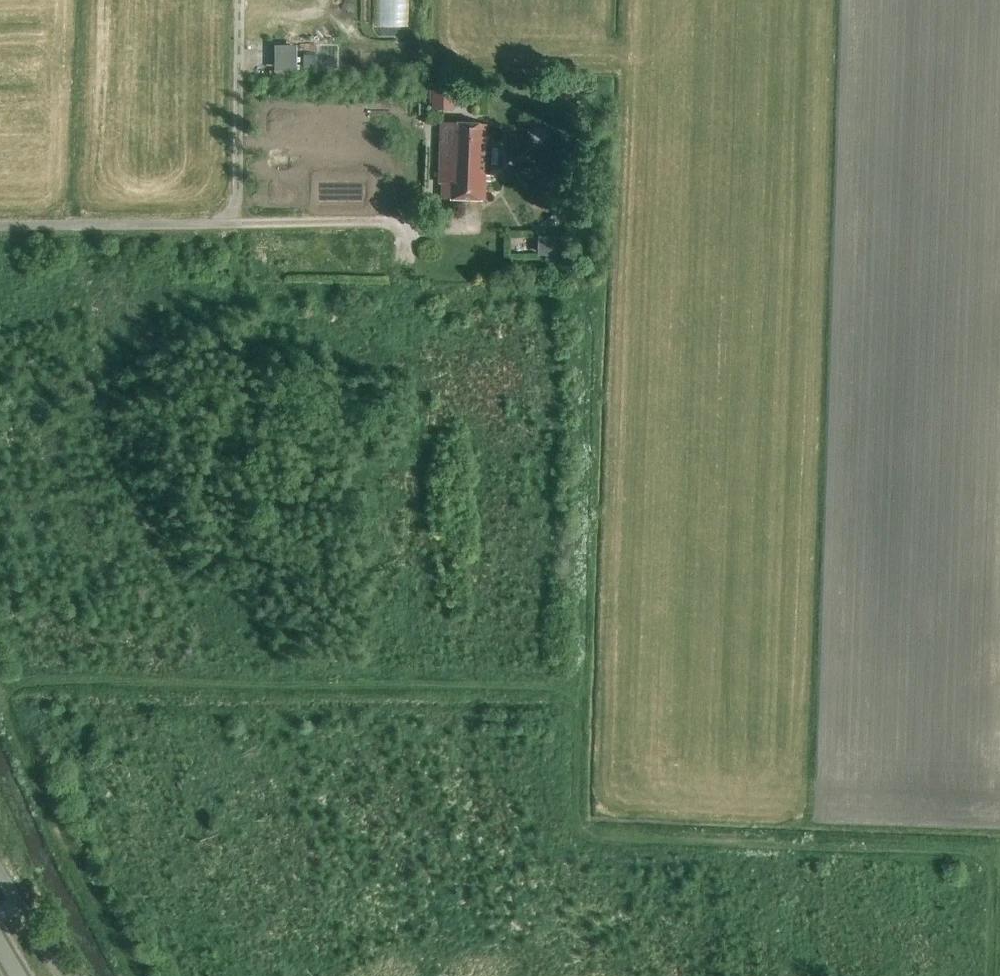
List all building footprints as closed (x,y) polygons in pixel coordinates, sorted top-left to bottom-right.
[(293,45),(271,45),(271,70),(293,70),(293,45)] [(432,110),(452,110),(452,82),(432,82),(432,110)] [(502,170),(502,153),(502,146),(486,146),(487,126),(452,124),(440,124),(439,184),(442,184),(441,200),(485,202),(485,182),(490,182),(490,177),(486,176),(486,169),(502,170)] [(542,232),(541,251),(561,252),(562,233),(542,232)]
